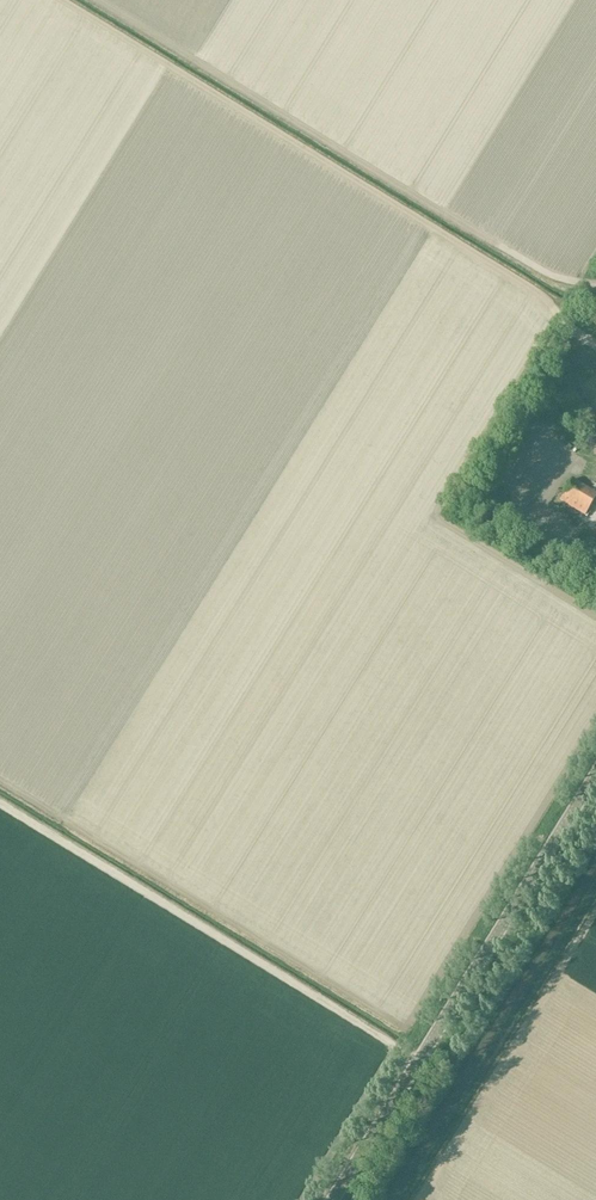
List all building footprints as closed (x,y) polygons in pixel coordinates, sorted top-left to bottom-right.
[(595,476),(595,472),(587,468),(583,478),(593,482),(595,476)] [(595,498),(595,494),(572,480),(559,501),(585,517),(595,498)]
